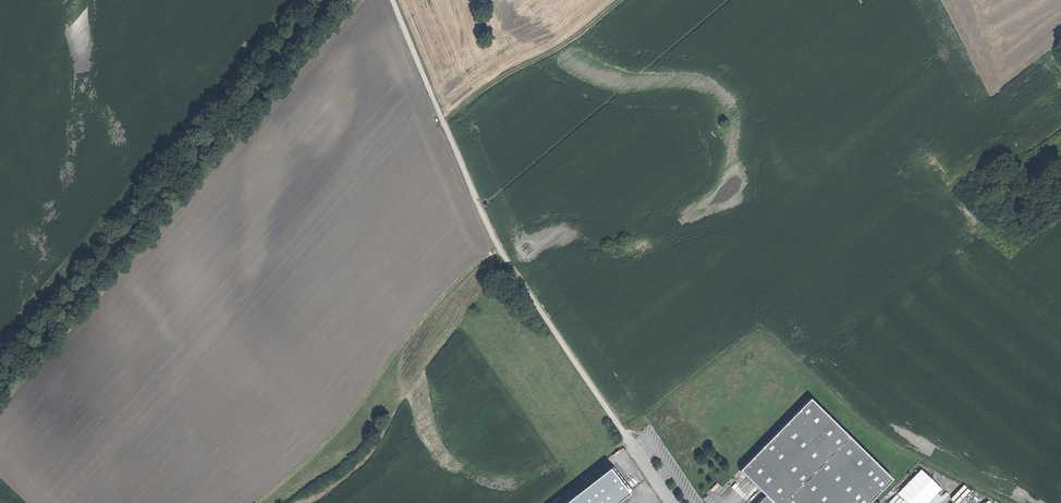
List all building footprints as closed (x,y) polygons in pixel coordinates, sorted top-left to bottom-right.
[(739,471),(765,496),(772,502),(869,502),(892,480),(810,400),(739,471)] [(915,502),(926,502),(940,489),(920,470),(901,489),(915,502)] [(590,484),(566,502),(605,502),(590,484)] [(901,489),(896,494),(904,502),(905,502),(915,502),(901,489)]
